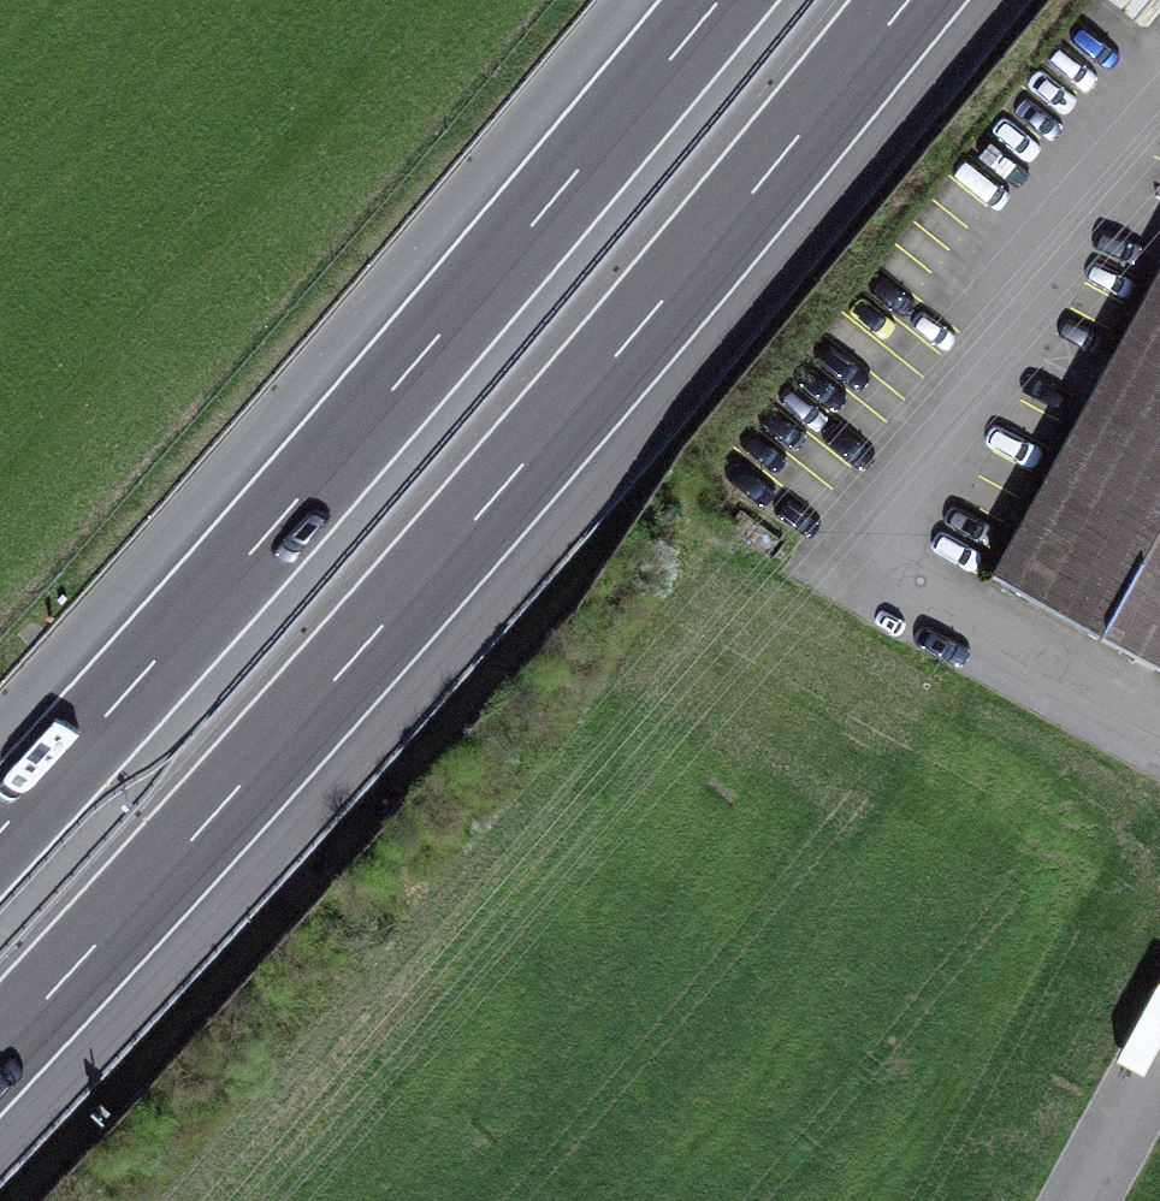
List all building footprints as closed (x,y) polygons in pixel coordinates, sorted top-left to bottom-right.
[(1159,606),(1159,324),(1036,533),(1159,606)]
